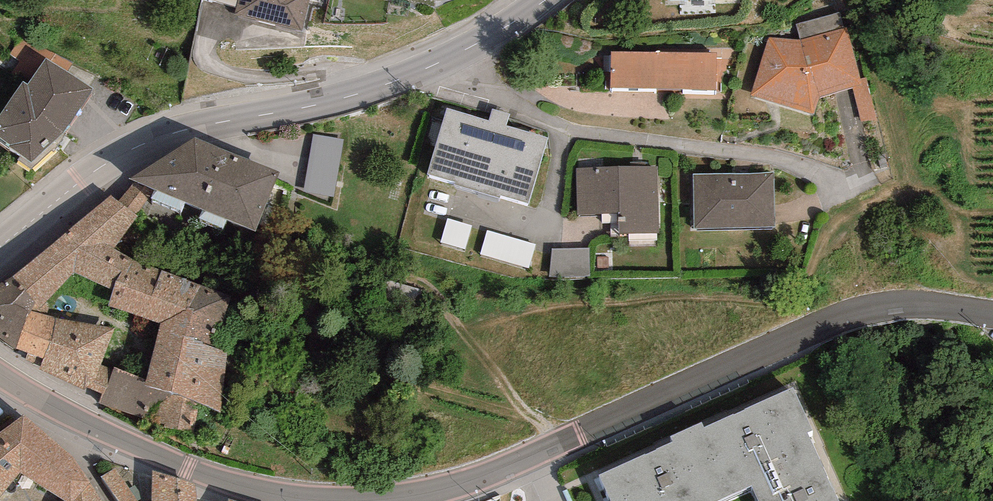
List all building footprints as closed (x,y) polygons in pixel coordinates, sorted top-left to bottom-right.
[(237,6),(235,13),(302,31),(310,0),(238,0),(237,6)] [(800,40),(844,28),(839,12),(796,24),(800,40)] [(860,78),(847,27),(844,28),(800,40),(769,37),(750,96),(813,114),(819,97),(852,88),(862,86),(860,78)] [(717,53),(611,51),(611,88),(716,90),(717,53)] [(47,60),(27,90),(23,86),(0,120),(0,142),(31,166),(63,137),(94,91),(47,60)] [(866,77),(860,78),(862,86),(852,88),(861,123),(877,119),(866,77)] [(489,120),(447,108),(427,174),(454,182),(454,184),(499,198),(500,195),(529,203),(548,138),(507,125),(510,114),(492,108),(489,120)] [(344,140),(313,135),(303,191),(334,196),(344,140)] [(196,136),(128,178),(135,180),(155,189),(256,230),(280,172),(196,136)] [(619,234),(659,233),(658,166),(576,168),(577,214),(619,213),(619,234)] [(773,173),(693,174),(694,229),(774,228),(773,173)] [(134,214),(155,189),(135,180),(118,200),(134,214)] [(114,290),(132,258),(114,247),(137,216),(134,214),(118,200),(111,195),(13,276),(35,300),(29,308),(34,311),(72,273),(114,290)] [(472,225),(448,218),(441,243),(465,250),(472,225)] [(536,245),(487,230),(480,255),(529,269),(536,245)] [(589,249),(553,248),(549,277),(589,277),(589,249)] [(231,296),(132,258),(114,290),(107,306),(160,323),(147,379),(144,385),(201,403),(221,412),(228,352),(214,347),(231,296)] [(13,276),(0,284),(0,338),(16,350),(28,314),(34,311),(29,308),(35,300),(13,276)] [(425,292),(377,278),(372,299),(419,312),(425,292)] [(101,364),(114,328),(56,318),(34,311),(28,314),(16,350),(43,359),(40,368),(83,390),(87,386),(103,394),(113,369),(101,364)] [(98,402),(193,433),(201,403),(144,385),(147,379),(114,366),(113,369),(103,394),(98,402)] [(758,500),(838,500),(807,432),(812,430),(793,387),(703,427),(701,422),(669,436),(673,443),(599,476),(610,500),(718,500),(752,486),(758,500)] [(90,481),(68,450),(23,415),(0,432),(0,498),(21,474),(65,500),(66,500),(74,500),(90,481)] [(114,467),(101,476),(117,500),(137,500),(114,467)] [(152,471),(151,500),(152,500),(197,500),(195,484),(152,471)] [(90,481),(74,500),(103,500),(90,481)]
